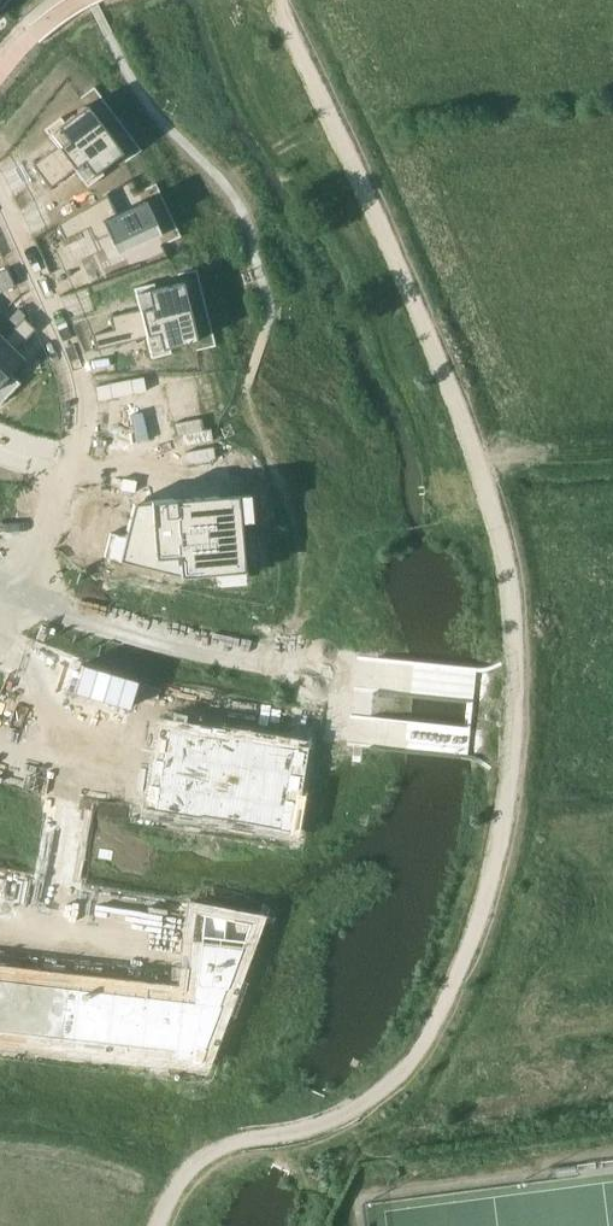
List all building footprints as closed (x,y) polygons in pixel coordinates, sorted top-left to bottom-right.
[(56,146),(32,164),(40,175),(103,128),(85,104),(63,121),(60,116),(43,129),(56,146)] [(103,128),(40,175),(49,187),(73,169),(83,182),(86,186),(103,174),(99,169),(121,153),(103,128)] [(27,185),(13,196),(18,206),(36,198),(35,197),(27,185)] [(106,194),(57,224),(63,237),(64,238),(88,227),(94,240),(107,234),(117,255),(160,234),(144,200),(115,213),(106,194)] [(0,270),(0,281),(9,277),(5,268),(0,270)] [(0,281),(0,292),(13,286),(9,277),(0,281)] [(139,309),(109,316),(112,329),(112,330),(189,311),(182,282),(154,288),(153,283),(133,287),(135,293),(139,309)] [(17,308),(7,319),(14,325),(24,315),(17,308)] [(112,329),(92,334),(95,349),(145,336),(149,352),(150,358),(170,353),(169,347),(196,340),(189,311),(112,330),(112,329)] [(0,342),(0,402),(19,383),(9,372),(22,359),(13,350),(34,328),(23,318),(22,317),(6,334),(7,335),(0,342)] [(135,505),(131,521),(153,526),(176,523),(173,493),(135,496),(135,505)] [(159,768),(152,811),(199,819),(199,816),(207,817),(207,819),(279,831),(294,749),(227,737),(226,741),(218,740),(218,738),(176,731),(169,770),(159,768)] [(199,1061),(249,923),(201,914),(190,1002),(0,979),(0,1038),(199,1061)]
